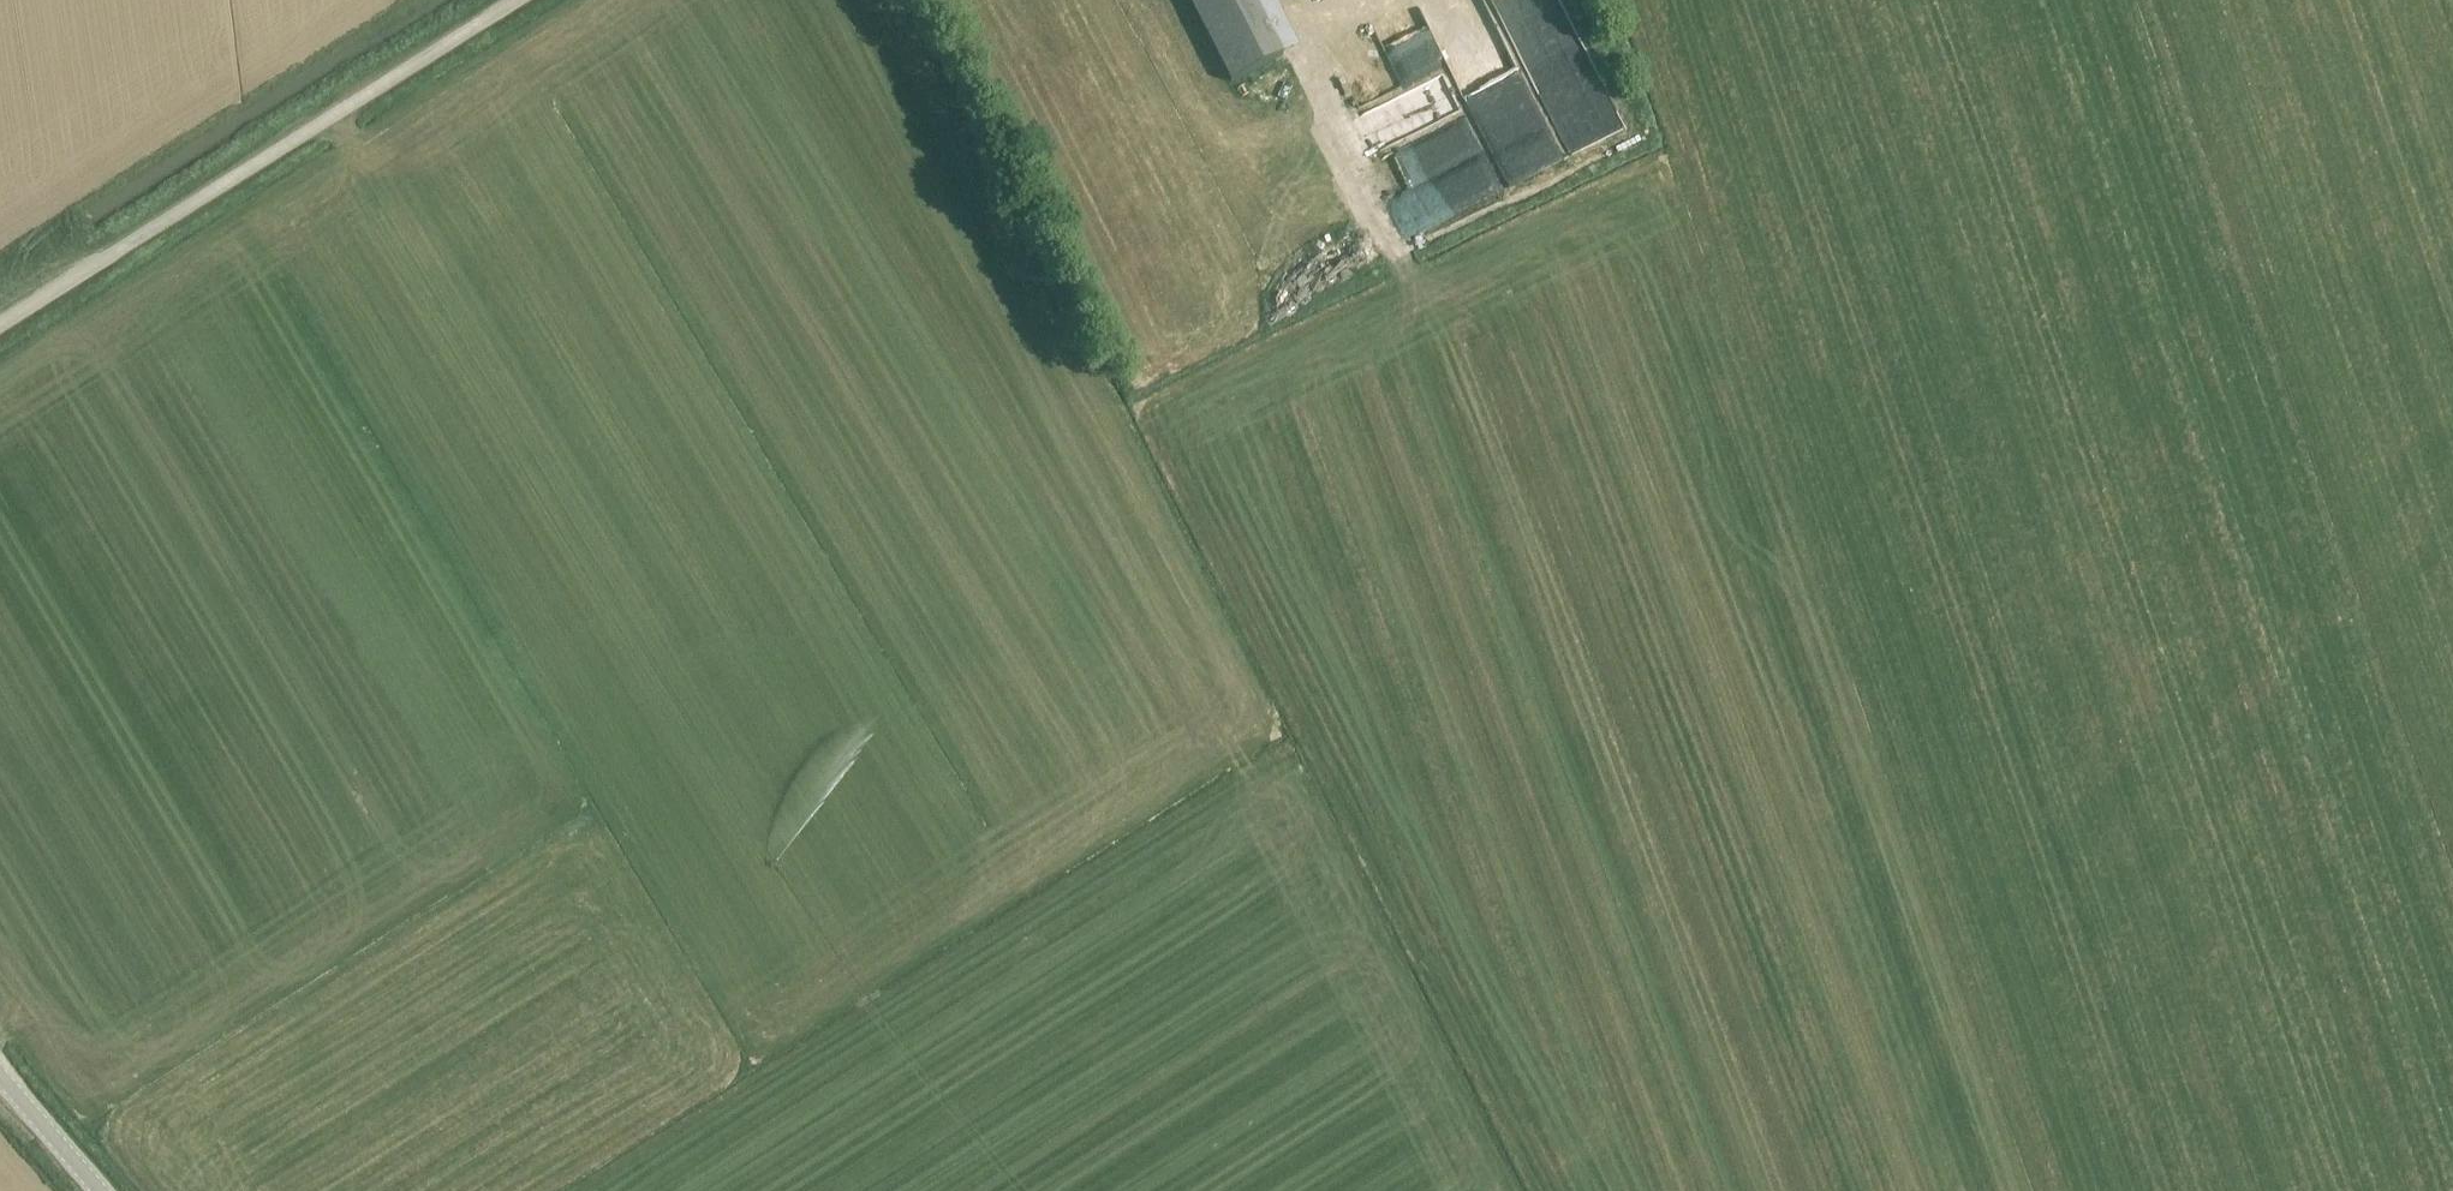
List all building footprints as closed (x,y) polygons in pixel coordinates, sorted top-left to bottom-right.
[(1230,82),(1298,47),(1274,0),(1188,0),(1230,82)] [(1543,112),(1578,96),(1586,116),(1569,124),(1577,141),(1614,125),(1559,0),(1532,0),(1500,14),(1543,112)] [(1436,78),(1361,113),(1374,140),(1449,105),(1436,78)]
